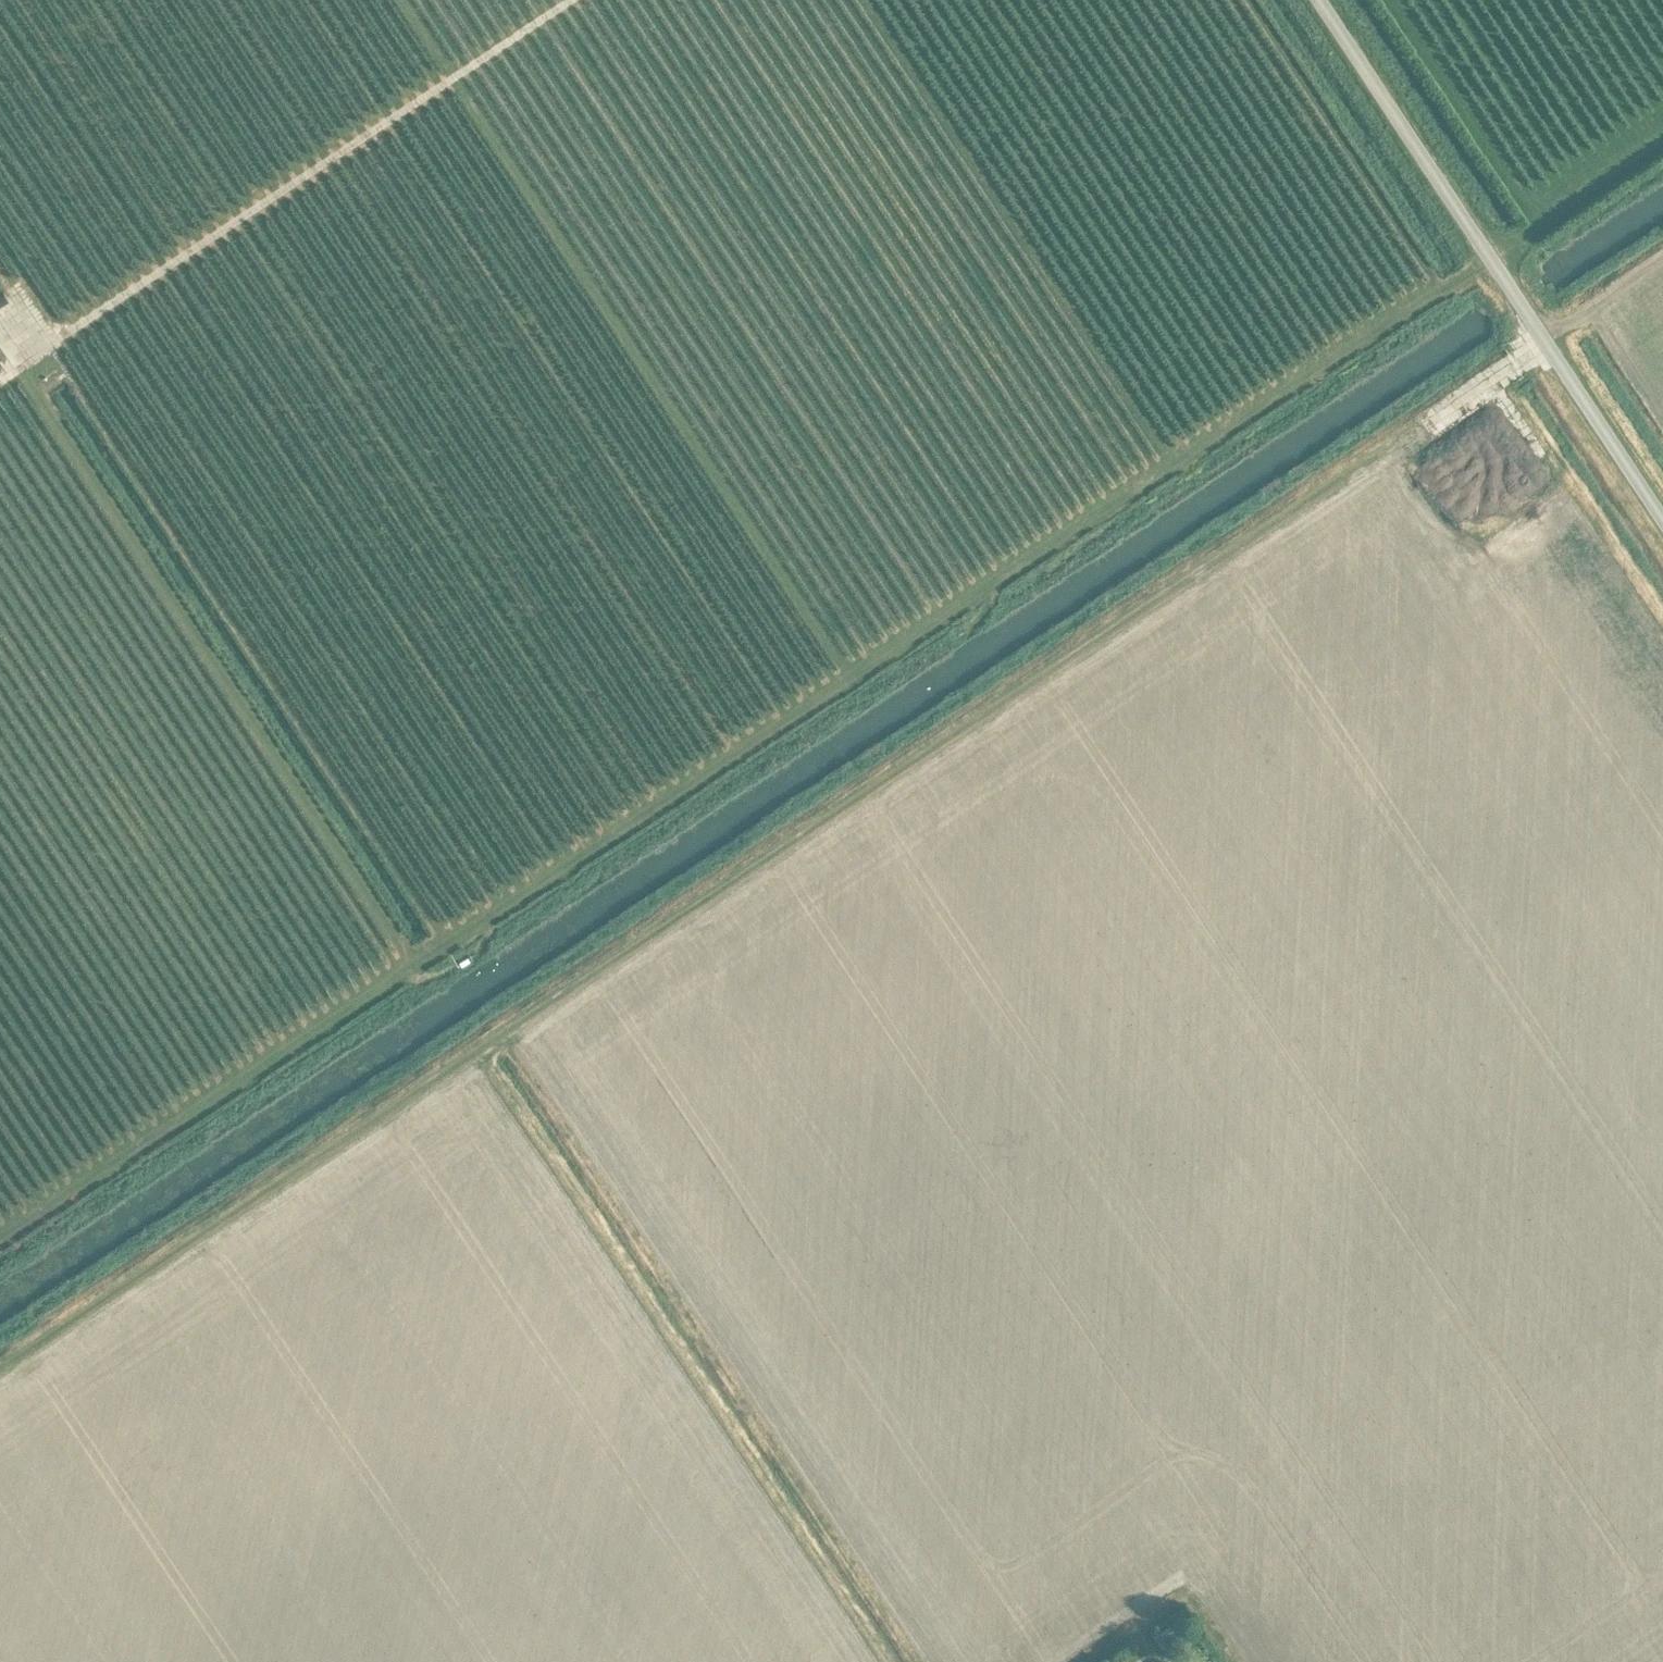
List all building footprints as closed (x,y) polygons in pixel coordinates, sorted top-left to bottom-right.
[(1168,1657),(1190,1643),(1176,1621),(1154,1635),(1168,1657)]
